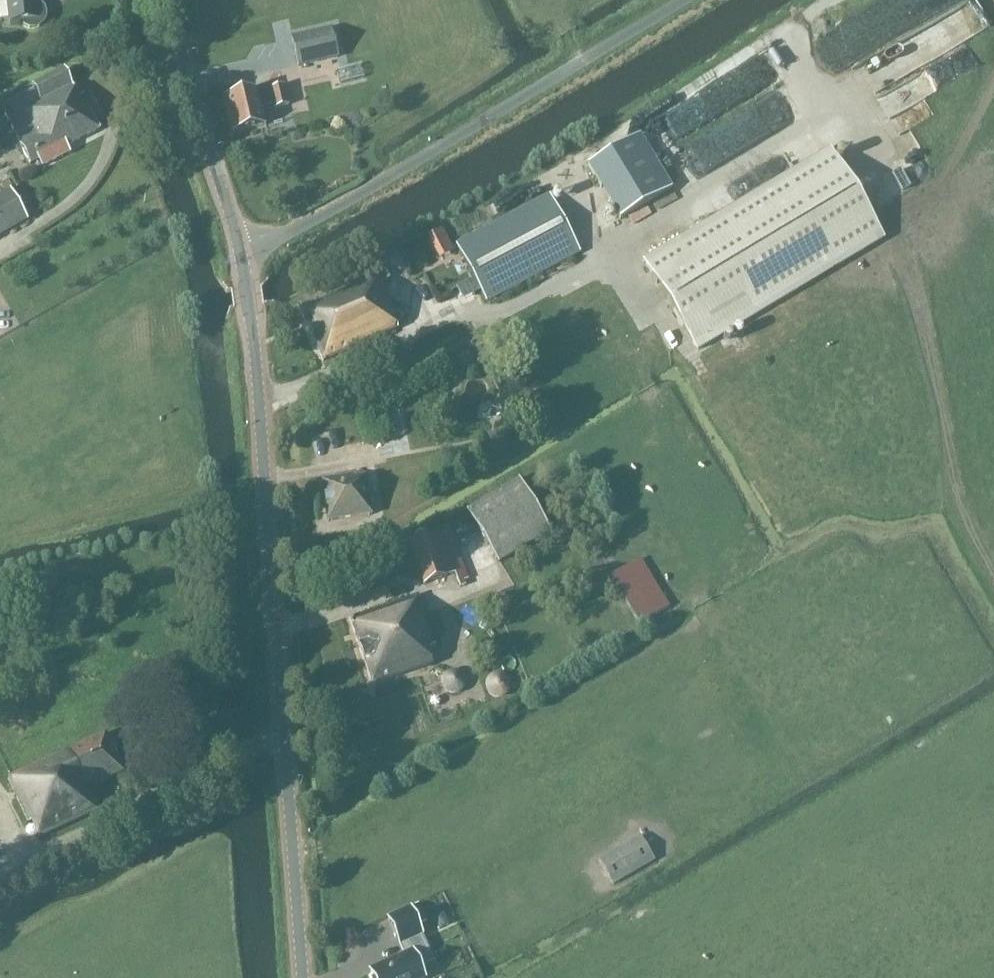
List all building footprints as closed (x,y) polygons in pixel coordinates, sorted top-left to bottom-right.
[(35,0),(7,0),(10,22),(24,20),(24,24),(29,27),(34,27),(40,26),(44,23),(46,18),(45,14),(43,9),(40,5),(36,5),(35,0)] [(331,29),(292,38),(298,66),(337,57),(331,29)] [(739,59),(756,68),(765,50),(748,42),(739,59)] [(29,93),(1,108),(30,164),(99,129),(82,96),(79,98),(66,72),(65,69),(31,86),(26,89),(28,92),(29,93)] [(269,87),(224,97),(232,132),(265,124),(261,108),(274,105),(274,108),(288,105),(284,85),(270,89),(269,87)] [(620,220),(673,188),(640,134),(587,166),(620,220)] [(646,263),(696,347),(747,316),(788,384),(993,261),(993,145),(874,220),(832,150),(646,263)] [(27,219),(10,190),(0,196),(0,235),(27,219)] [(551,195),(457,245),(487,302),(580,252),(551,195)] [(323,362),(398,328),(393,315),(396,313),(382,282),(390,278),(385,268),(298,307),(323,362)] [(327,522),(373,515),(367,476),(355,477),(354,476),(321,480),(327,522)] [(500,563),(551,531),(518,478),(467,509),(500,563)] [(466,580),(469,578),(450,526),(408,542),(424,585),(455,573),(460,587),(466,585),(466,580)] [(629,555),(598,571),(624,619),(655,603),(629,555)] [(351,618),(349,619),(350,621),(359,644),(358,644),(359,647),(359,646),(365,662),(364,662),(365,664),(372,683),(372,684),(372,686),(374,685),(374,684),(433,664),(428,647),(437,644),(419,595),(351,618)] [(445,676),(443,681),(443,685),(445,689),(449,692),(454,693),(458,692),(462,689),(463,684),(463,680),(461,676),(457,673),(453,672),(448,673),(445,676)] [(489,680),(488,684),(488,689),(490,693),(494,696),(498,696),(503,695),(506,692),(508,688),(508,683),(506,679),(502,676),(497,675),(493,677),(489,680)] [(105,734),(7,779),(28,824),(31,822),(38,835),(40,835),(40,837),(97,811),(87,789),(123,772),(105,734)] [(613,885),(655,860),(640,836),(598,860),(613,885)] [(421,967),(435,961),(412,911),(389,922),(405,956),(371,971),(374,977),(425,977),(421,967)]
